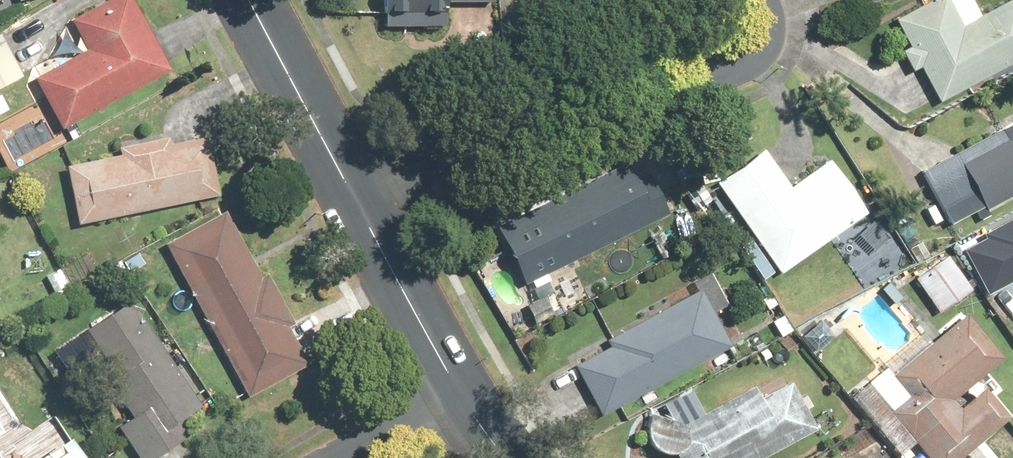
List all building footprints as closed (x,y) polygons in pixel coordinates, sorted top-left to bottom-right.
[(66,126),(181,67),(147,0),(106,0),(75,16),(90,44),(37,71),(66,126)] [(382,30),(456,29),(456,2),(509,1),(509,0),(381,0),(382,30)] [(897,16),(943,104),(1012,67),(1012,0),(1009,0),(970,20),(960,0),(927,0),(897,16)] [(0,30),(0,87),(27,73),(3,28),(0,30)] [(920,168),(954,229),(1012,197),(1012,117),(920,168)] [(218,128),(65,156),(77,221),(230,193),(218,128)] [(768,143),(715,181),(783,275),(879,205),(838,150),(796,181),(768,143)] [(654,144),(498,224),(529,284),(685,204),(654,144)] [(230,201),(162,238),(250,396),(317,359),(230,201)] [(989,289),(1012,276),(1012,221),(989,234),(992,241),(969,253),(989,289)] [(571,358),(603,414),(738,339),(706,282),(571,358)] [(138,293),(81,329),(135,416),(120,426),(140,457),(157,457),(218,420),(138,293)] [(873,384),(936,457),(966,457),(1012,418),(1012,413),(984,378),(1010,356),(967,305),(873,384)] [(695,413),(653,405),(645,445),(684,453),(687,457),(770,457),(826,427),(790,361),(695,413)] [(36,457),(93,457),(76,432),(36,457)]
